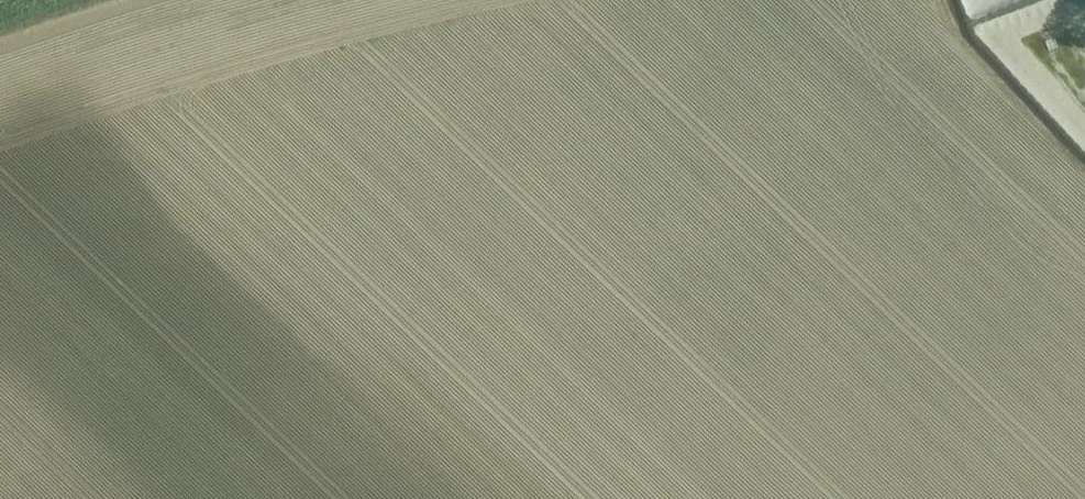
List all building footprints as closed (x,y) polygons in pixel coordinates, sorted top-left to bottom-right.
[(969,18),(1015,0),(962,0),(969,18)] [(978,24),(975,27),(974,30),(974,34),(976,37),(1080,150),(1083,153),(1084,154),(1084,0),(1039,0),(978,24)]
